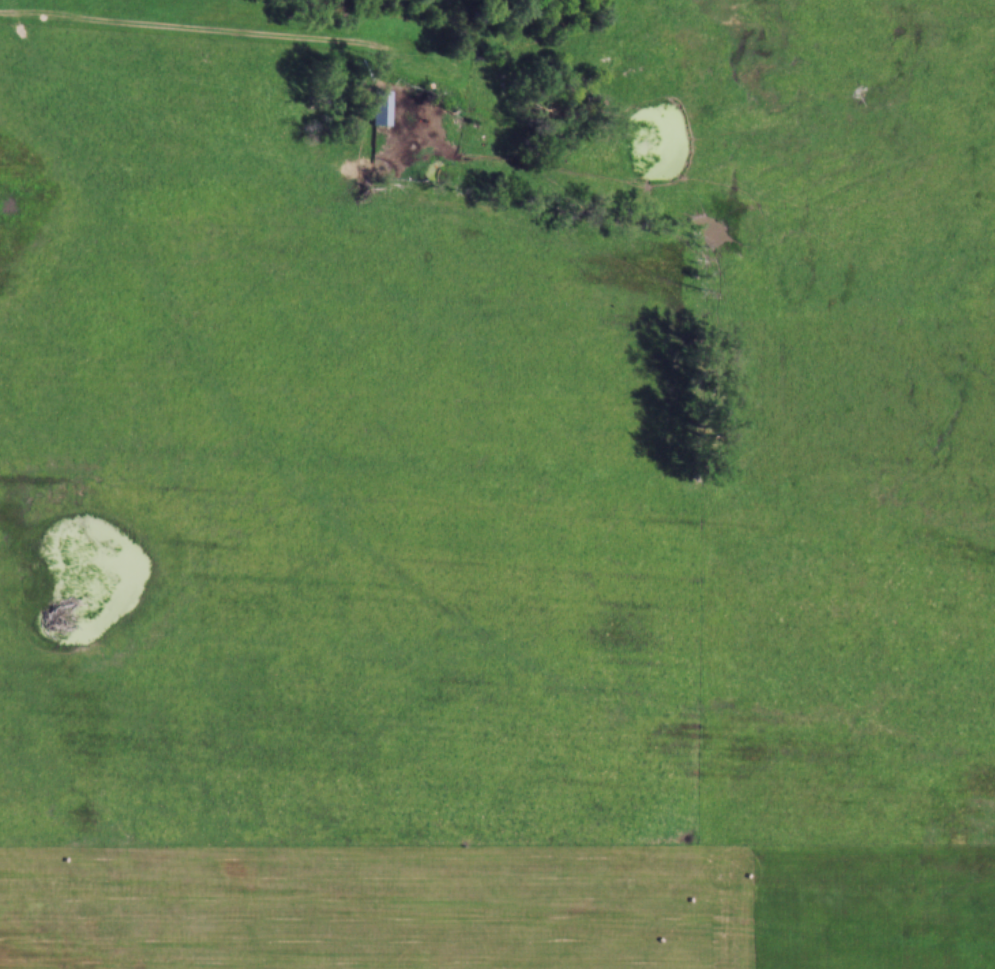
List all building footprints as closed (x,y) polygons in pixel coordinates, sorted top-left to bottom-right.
[(390,92),(372,92),(372,127),(390,127),(390,92)]
